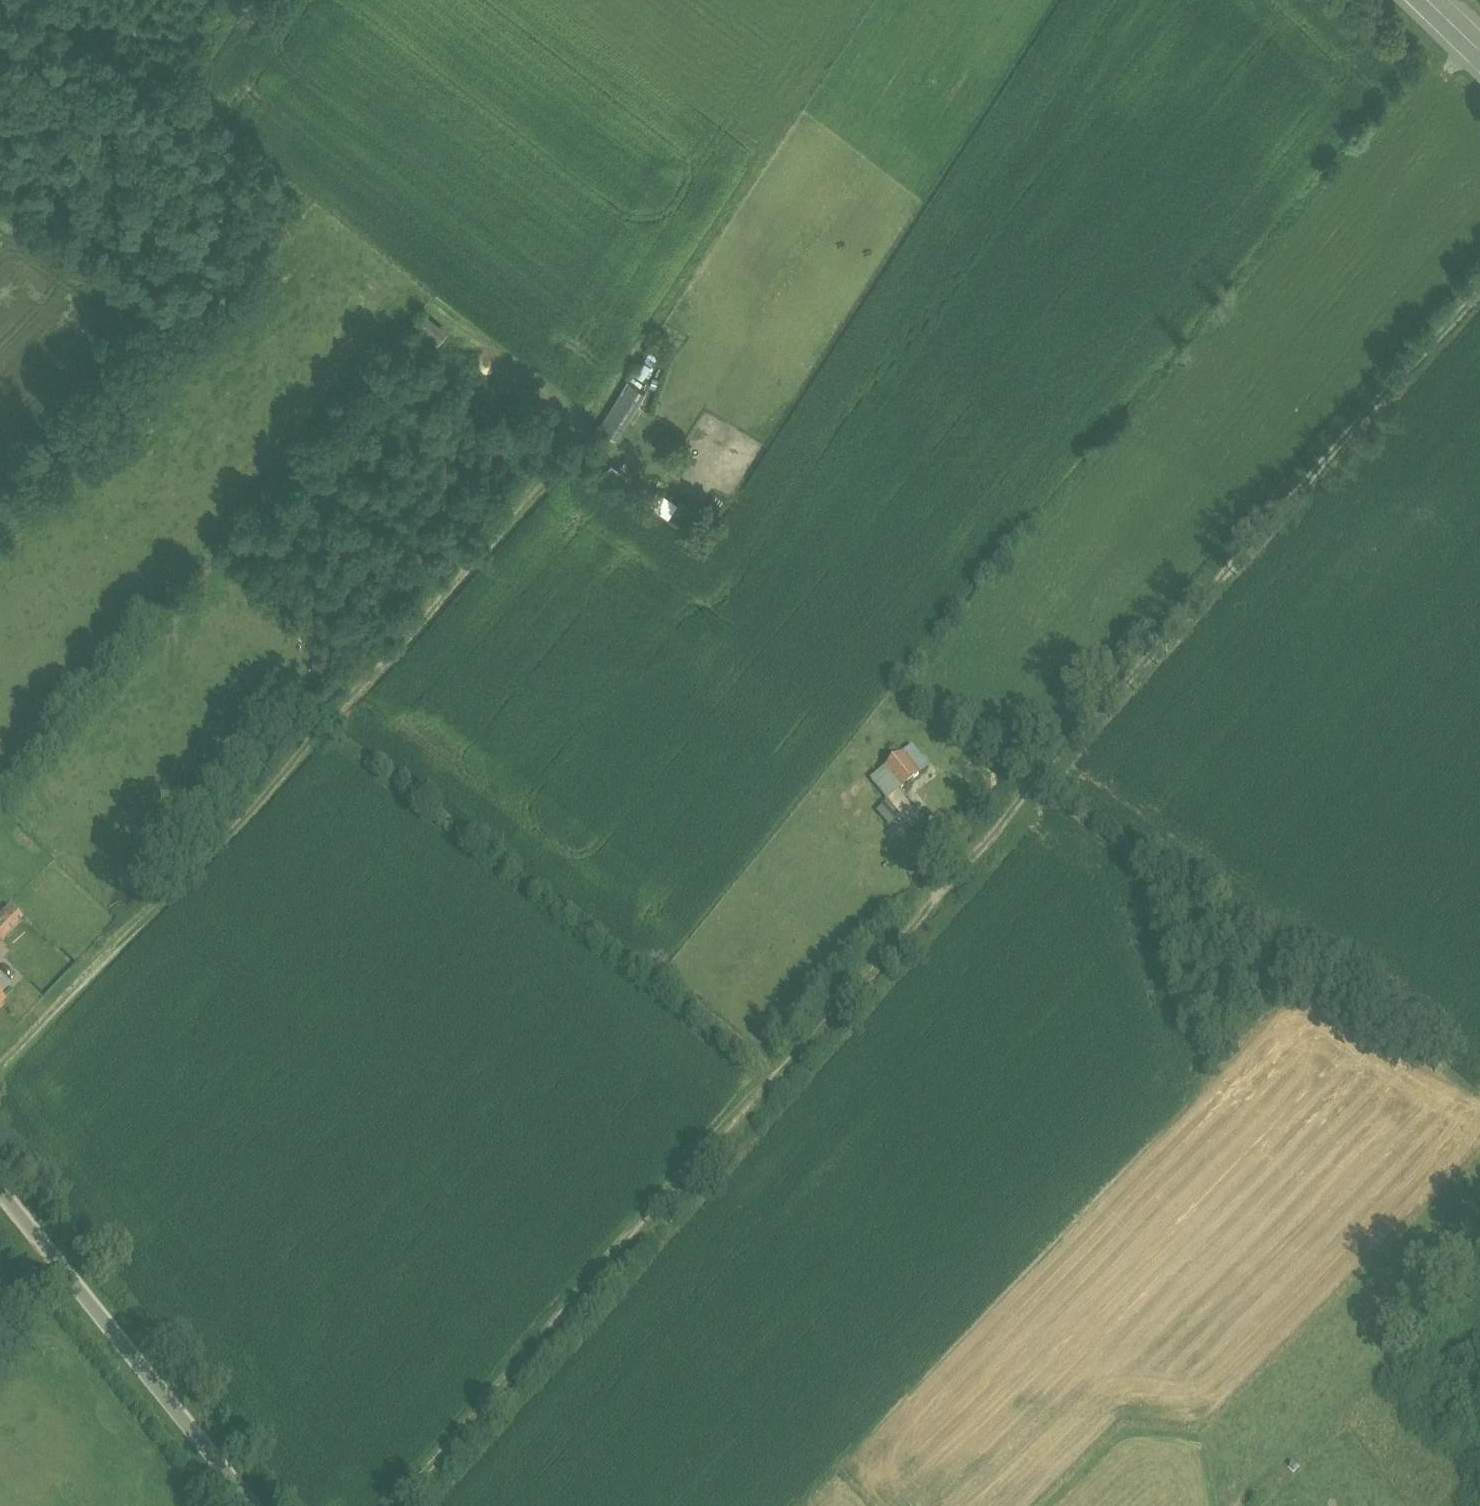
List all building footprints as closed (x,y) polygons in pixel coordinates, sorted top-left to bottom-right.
[(406,332),(425,352),(445,333),(426,313),(406,332)] [(614,441),(645,391),(626,379),(595,429),(614,441)] [(666,516),(676,502),(654,489),(645,503),(666,516)] [(886,769),(901,786),(917,772),(902,756),(886,769)] [(23,918),(10,905),(0,915),(0,942),(23,918)]
